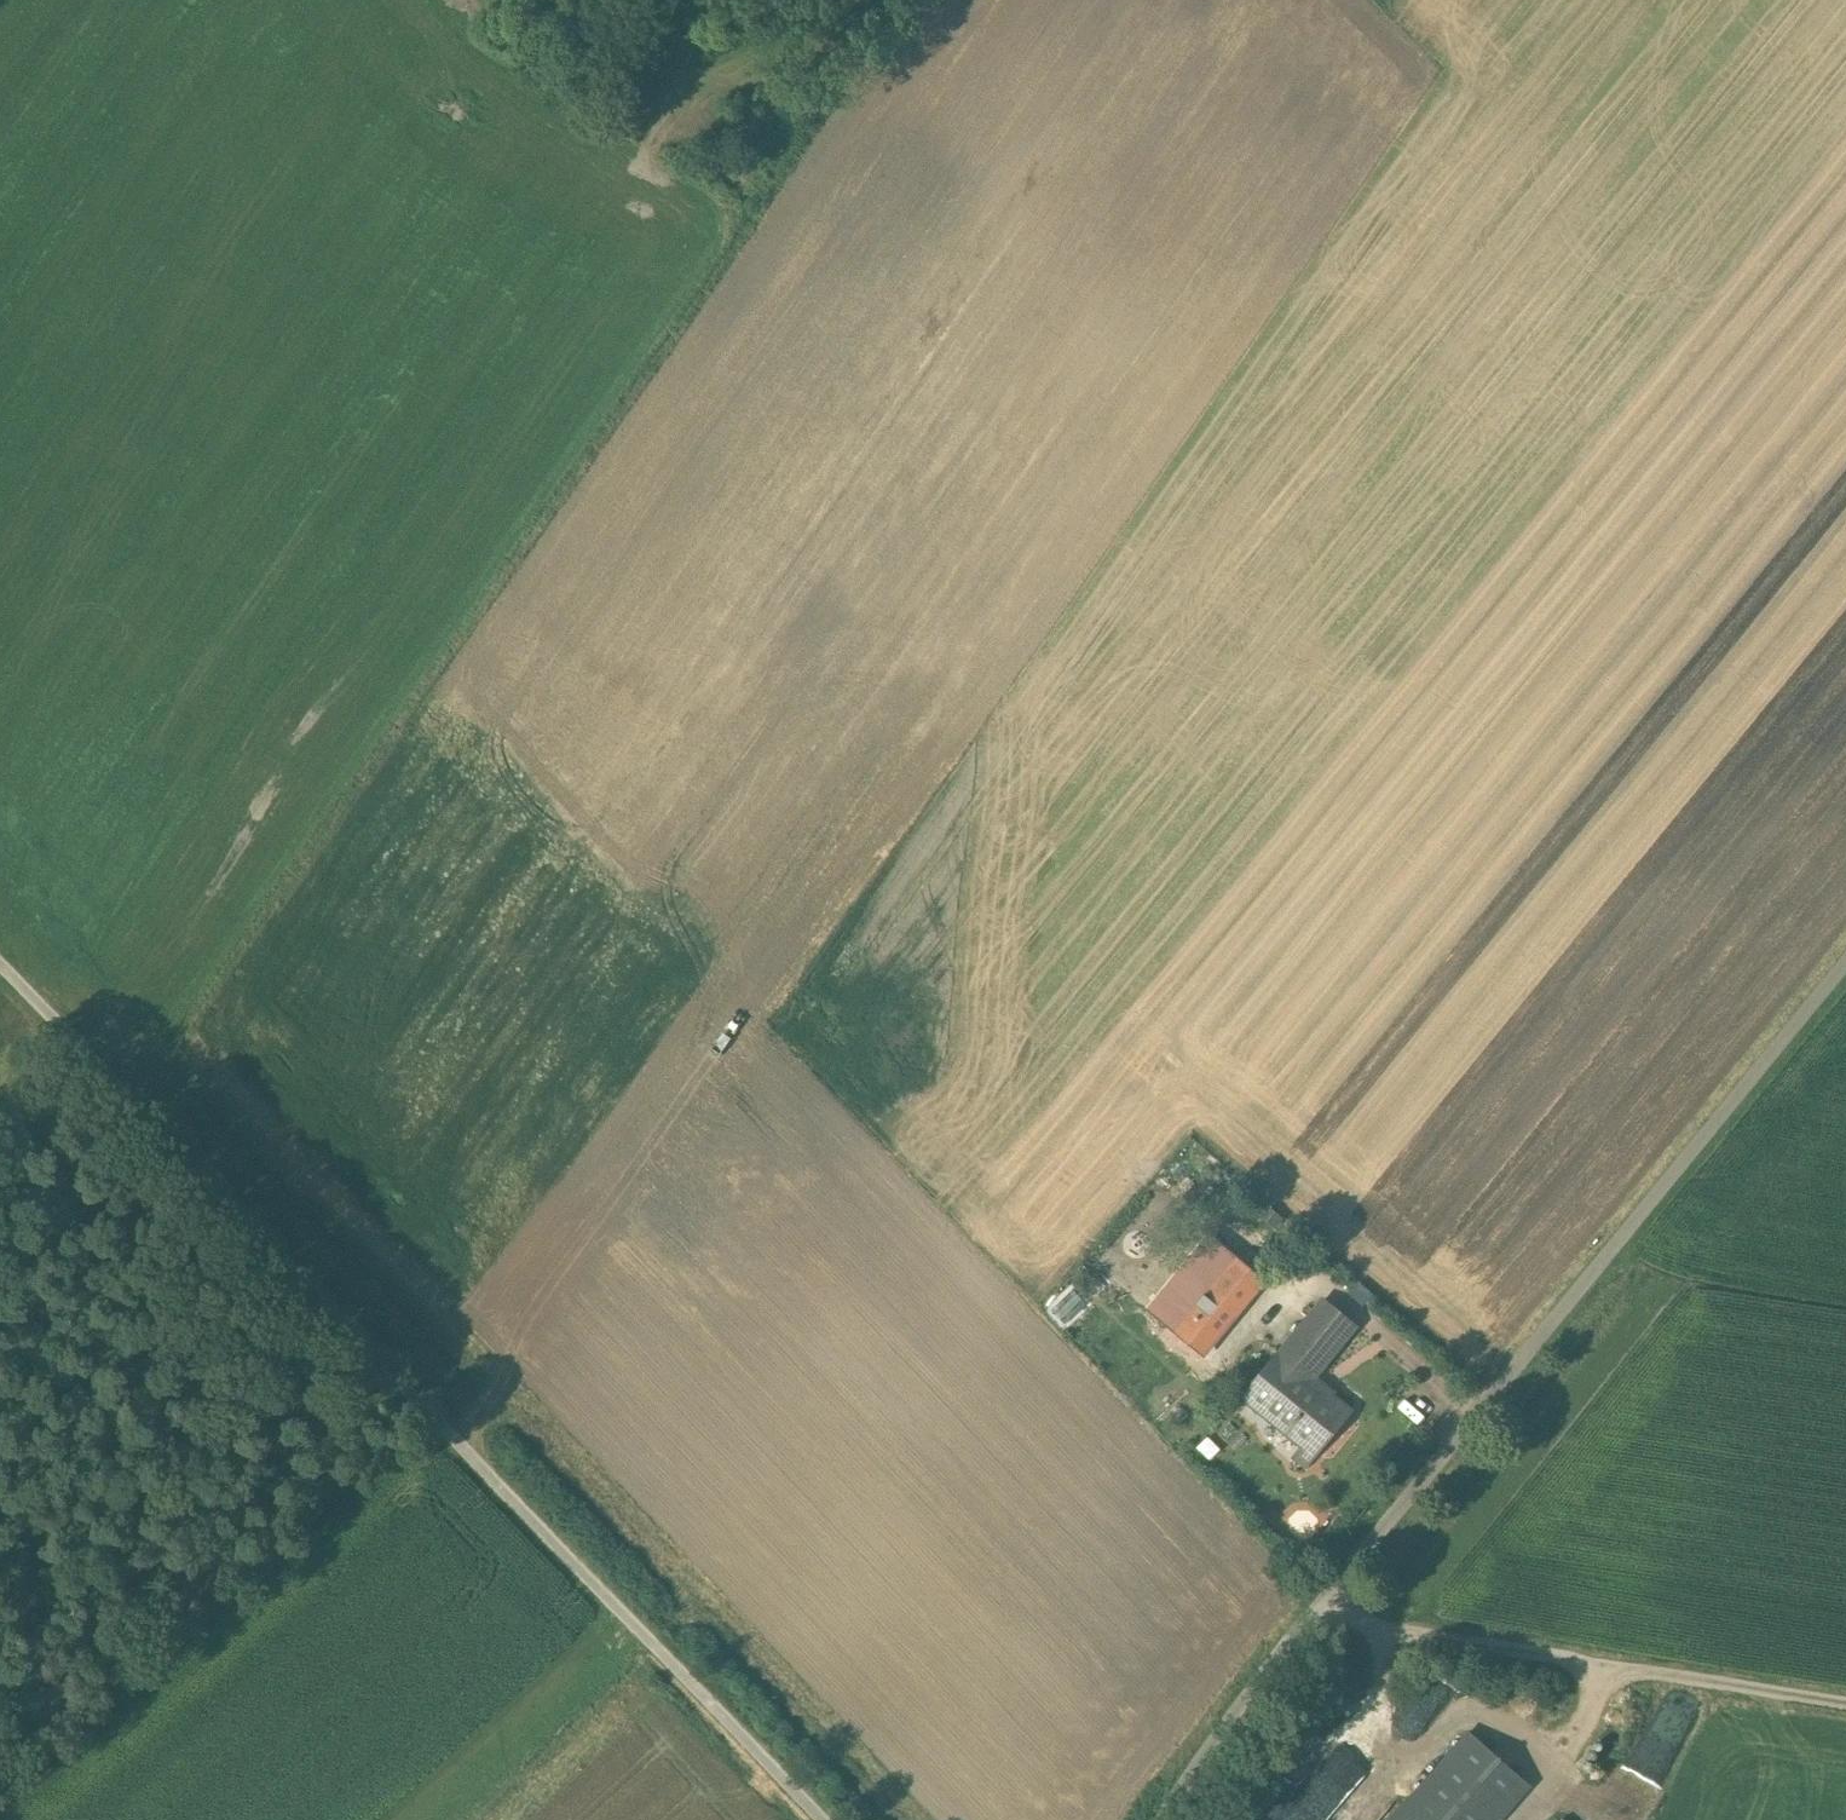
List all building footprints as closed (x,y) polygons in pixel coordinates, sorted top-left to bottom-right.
[(1270,1281),(1209,1231),(1155,1297),(1216,1347),(1270,1281)] [(1279,1354),(1310,1379),(1353,1327),(1323,1302),(1279,1354)] [(1344,1408),(1310,1379),(1279,1354),(1250,1389),(1290,1422),(1285,1428),(1310,1449),(1344,1408)]
